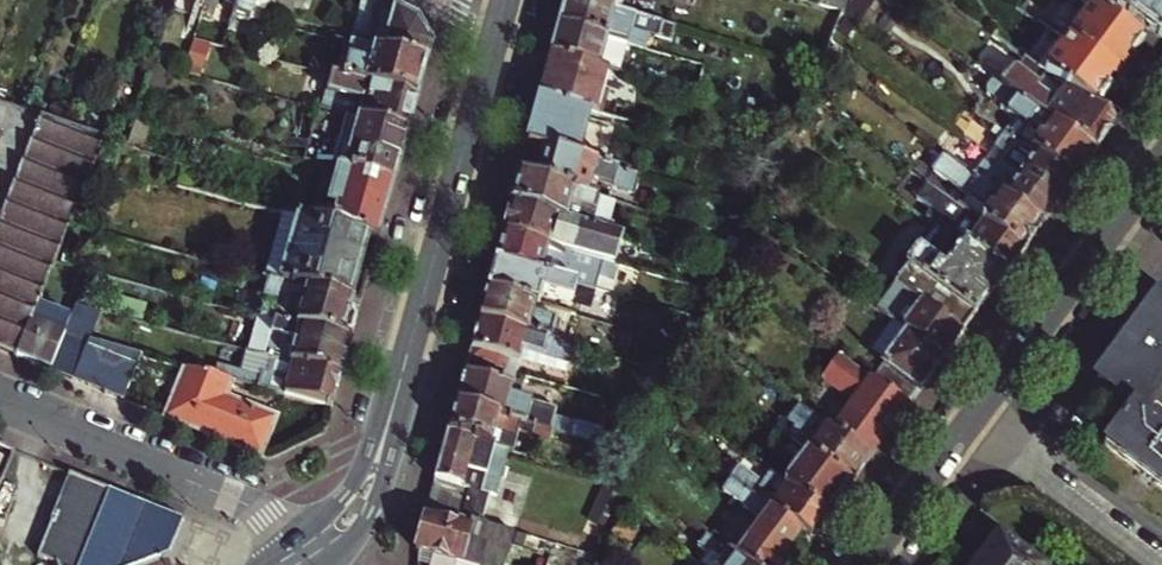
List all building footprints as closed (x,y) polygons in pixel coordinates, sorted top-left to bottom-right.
[(230,29),(237,31),(241,18),(251,21),(258,0),(240,0),(230,29)] [(270,2),(264,20),(288,27),(296,0),(271,0),(270,2)] [(373,51),(387,8),(371,0),(368,0),(354,45),(373,51)] [(560,27),(627,46),(629,47),(633,31),(661,39),(665,25),(612,10),(575,0),(568,0),(560,27)] [(612,10),(613,7),(616,7),(622,5),(623,0),(575,0),(612,10)] [(1118,2),(1161,33),(1161,0),(1119,0),(1118,2)] [(373,51),(426,65),(430,49),(416,24),(387,8),(373,51)] [(1120,79),(1144,45),(1094,8),(1080,27),(1077,25),(1070,26),(1063,36),(1120,79)] [(627,46),(560,27),(552,57),(603,70),(619,74),(627,46)] [(1096,112),(1120,79),(1063,36),(1055,47),(1056,54),(1058,56),(1045,74),(1096,112)] [(416,101),(426,65),(373,51),(354,45),(352,45),(343,80),(416,101)] [(1096,112),(1045,74),(1035,86),(987,52),(975,68),(992,81),(1094,154),(1115,126),(1096,112)] [(603,70),(552,57),(546,80),(548,83),(552,88),(548,101),(590,112),(591,112),(603,70)] [(331,77),(321,112),(407,135),(416,101),(343,80),(331,77)] [(1009,136),(1073,182),(1094,154),(992,81),(984,92),(1004,107),(1001,110),(1019,123),(1009,136)] [(541,99),(548,101),(552,88),(548,83),(546,90),(544,89),(541,99)] [(828,99),(812,87),(809,94),(824,105),(828,99)] [(4,107),(8,93),(0,91),(0,106),(4,107)] [(578,157),(590,112),(548,101),(541,99),(529,143),(547,148),(578,157)] [(57,261),(107,142),(4,107),(0,106),(0,162),(25,162),(18,179),(12,196),(5,212),(0,225),(0,350),(17,357),(32,321),(39,305),(57,261)] [(321,112),(318,111),(305,163),(338,171),(393,186),(407,135),(321,112)] [(996,146),(1005,133),(994,125),(984,137),(996,146)] [(1057,204),(1073,182),(1009,136),(1005,133),(996,146),(995,147),(1008,157),(1003,164),(1057,204)] [(536,182),(570,191),(587,196),(591,183),(621,191),(627,171),(578,157),(547,148),(542,161),(535,162),(533,167),(533,174),(537,178),(536,182)] [(990,212),(982,223),(1022,252),(1041,225),(973,176),(948,157),(937,173),(990,212)] [(18,179),(25,162),(0,162),(0,179),(18,179)] [(1041,225),(1057,204),(1003,164),(996,172),(983,162),(973,176),(1041,225)] [(393,186),(338,171),(330,200),(317,196),(310,222),(377,241),(393,186)] [(520,177),(512,205),(569,221),(576,197),(569,195),(570,191),(536,182),(520,177)] [(12,196),(18,179),(0,179),(0,196),(12,196)] [(5,212),(12,196),(0,196),(0,212),(5,212)] [(569,221),(512,205),(504,235),(578,255),(581,246),(618,256),(623,236),(569,221)] [(1022,252),(982,223),(959,206),(953,214),(959,218),(955,223),(961,228),(953,238),(963,246),(1004,276),(1022,252)] [(360,306),(377,241),(310,222),(299,219),(283,284),(291,286),(360,306)] [(578,255),(504,235),(496,263),(564,281),(568,270),(590,277),(589,279),(613,286),(618,266),(615,265),(578,255)] [(615,265),(618,256),(581,246),(578,255),(615,265)] [(944,270),(918,251),(893,283),(905,292),(962,333),(1004,276),(963,246),(961,247),(953,248),(947,256),(949,264),(944,270)] [(496,263),(488,292),(535,305),(537,306),(540,294),(571,301),(576,285),(564,281),(496,263)] [(944,358),(962,333),(905,292),(893,283),(875,307),(908,331),(944,358)] [(349,343),(360,306),(291,286),(285,307),(302,312),(297,329),(349,343)] [(480,321),(568,345),(573,326),(561,322),(533,315),(535,305),(488,292),(480,321)] [(1132,332),(1124,344),(1097,380),(1132,406),(1139,411),(1148,400),(1153,404),(1155,402),(1161,407),(1161,297),(1160,295),(1132,332)] [(72,317),(39,305),(32,321),(48,327),(34,364),(51,371),(72,317)] [(72,317),(51,371),(74,380),(100,312),(76,305),(72,317)] [(533,315),(561,322),(563,313),(537,306),(535,305),(533,315)] [(273,322),(265,320),(256,354),(264,356),(273,322)] [(17,357),(34,364),(48,327),(32,321),(17,357)] [(584,350),(568,345),(480,321),(469,362),(517,375),(523,354),(578,369),(584,350)] [(340,378),(349,343),(297,329),(273,322),(264,356),(272,359),(340,378)] [(1112,335),(1124,344),(1132,332),(1121,324),(1112,335)] [(883,388),(908,407),(944,358),(908,331),(872,379),(883,388)] [(837,434),(870,458),(885,437),(908,407),(883,388),(872,379),(839,354),(820,379),(856,407),(837,434)] [(340,378),(272,359),(267,374),(263,373),(261,377),(218,365),(215,376),(231,380),(332,409),(340,378)] [(510,398),(517,375),(469,362),(456,407),(553,433),(570,437),(574,424),(553,418),(555,410),(510,398)] [(224,398),(231,380),(215,376),(188,368),(168,417),(260,454),(274,418),(224,398)] [(1139,411),(1132,406),(1104,445),(1161,488),(1161,428),(1139,411)] [(549,445),(553,433),(456,407),(448,436),(509,453),(513,454),(518,437),(549,445)] [(806,453),(849,485),(870,458),(837,434),(823,424),(803,410),(783,437),(806,453)] [(783,437),(772,429),(765,438),(798,463),(806,453),(783,437)] [(448,436),(428,509),(483,524),(491,496),(497,498),(509,453),(448,436)] [(0,448),(0,489),(15,454),(0,448)] [(798,463),(783,484),(827,516),(849,485),(806,453),(798,463)] [(756,500),(801,533),(810,539),(827,516),(783,484),(761,468),(753,479),(730,462),(721,474),(756,500)] [(734,557),(744,564),(778,564),(801,533),(756,500),(721,474),(712,485),(735,501),(761,521),(734,557)] [(71,477),(46,533),(56,559),(59,564),(147,564),(163,559),(184,522),(71,477)] [(708,538),(734,557),(761,521),(735,501),(708,538)] [(483,524),(428,509),(416,550),(469,564),(505,564),(514,533),(483,524)] [(621,523),(610,537),(624,549),(635,534),(621,523)] [(997,532),(983,551),(981,549),(971,564),(973,564),(1047,564),(1030,552),(1028,555),(997,532)] [(46,533),(35,558),(50,564),(59,564),(56,559),(46,533)] [(708,538),(703,535),(698,542),(709,550),(699,564),(744,564),(734,557),(708,538)]
